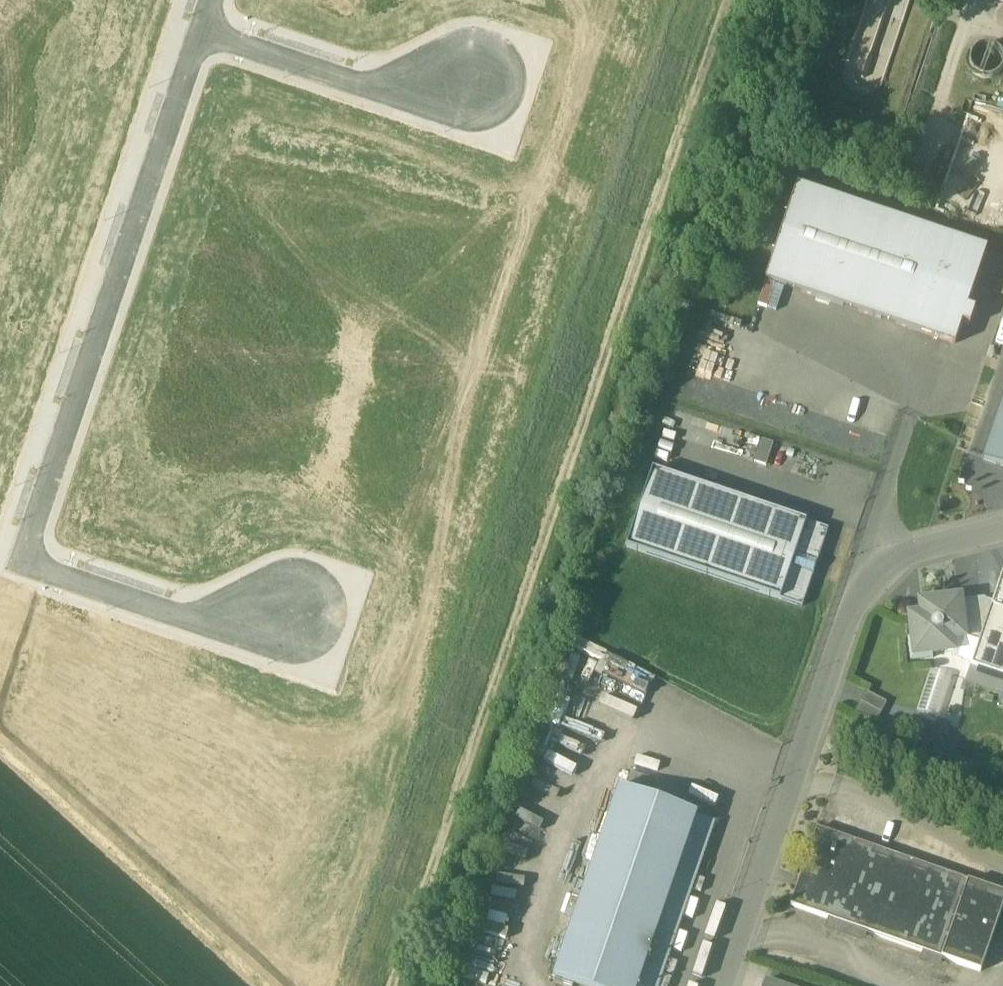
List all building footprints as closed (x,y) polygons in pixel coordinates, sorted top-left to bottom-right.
[(843,70),(842,78),(845,85),(849,92),(856,96),(864,97),(872,95),(879,91),(883,84),(912,0),(867,0),(843,70)] [(999,49),(994,45),(987,44),(981,45),(975,49),(971,55),(970,61),(972,68),(975,74),(981,77),(988,78),(994,77),(1000,73),(1002,68),(1002,54),(999,49)] [(987,250),(798,186),(766,281),(956,345),(962,324),(970,327),(975,311),(968,308),(987,250)] [(984,460),(1002,467),(1002,406),(984,460)] [(765,466),(773,444),(760,440),(752,462),(765,466)] [(807,523),(653,471),(627,549),(781,600),(807,523)] [(807,523),(781,600),(803,608),(829,530),(807,523)] [(993,603),(979,643),(971,667),(1002,678),(1002,573),(993,603)] [(985,599),(960,602),(963,638),(979,643),(993,603),(985,600),(985,599)] [(959,600),(922,605),(923,617),(911,618),(913,639),(908,639),(911,662),(933,659),(932,654),(953,652),(952,640),(963,638),(960,602),(959,600)] [(954,677),(931,669),(917,711),(940,718),(954,677)] [(887,703),(866,692),(855,713),(876,724),(887,703)] [(555,980),(572,985),(659,985),(716,823),(620,790),(555,980)] [(817,829),(791,906),(981,972),(1002,908),(1002,893),(817,829)]
